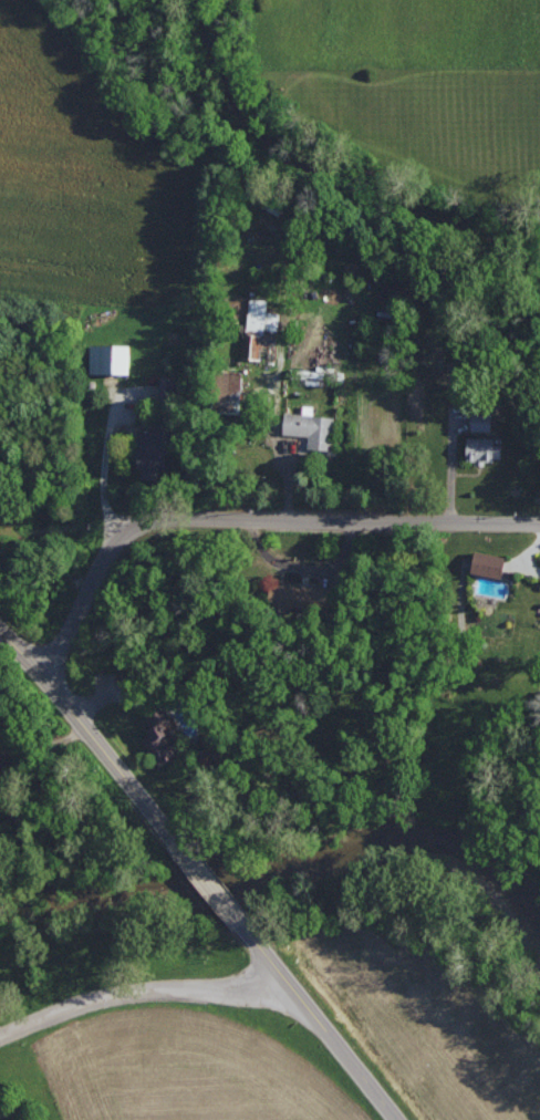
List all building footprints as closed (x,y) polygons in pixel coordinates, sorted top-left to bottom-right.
[(267,311),(268,298),(249,298),(248,328),(279,329),(280,312),(267,311)] [(262,334),(244,333),(243,357),(261,357),(262,334)] [(91,372),(132,372),(132,344),(91,343),(91,372)] [(241,412),(243,370),(222,369),(220,411),(241,412)] [(162,398),(177,398),(177,375),(161,375),(162,398)] [(285,411),(284,433),(310,434),(309,447),(333,449),(335,416),(313,414),(314,405),(304,405),(303,412),(285,411)] [(492,412),(472,411),(472,429),(492,429),(492,412)] [(166,429),(140,428),(139,478),(156,478),(156,468),(165,468),(166,429)] [(502,459),(502,443),(495,443),(495,437),(468,437),(467,462),(486,462),(486,458),(502,459)] [(504,576),(506,554),(475,551),(473,573),(504,576)] [(269,602),(277,602),(276,608),(332,610),(333,586),(270,583),(269,602)] [(146,714),(154,730),(143,735),(157,765),(182,753),(176,740),(170,743),(165,731),(175,726),(166,705),(146,714)]
